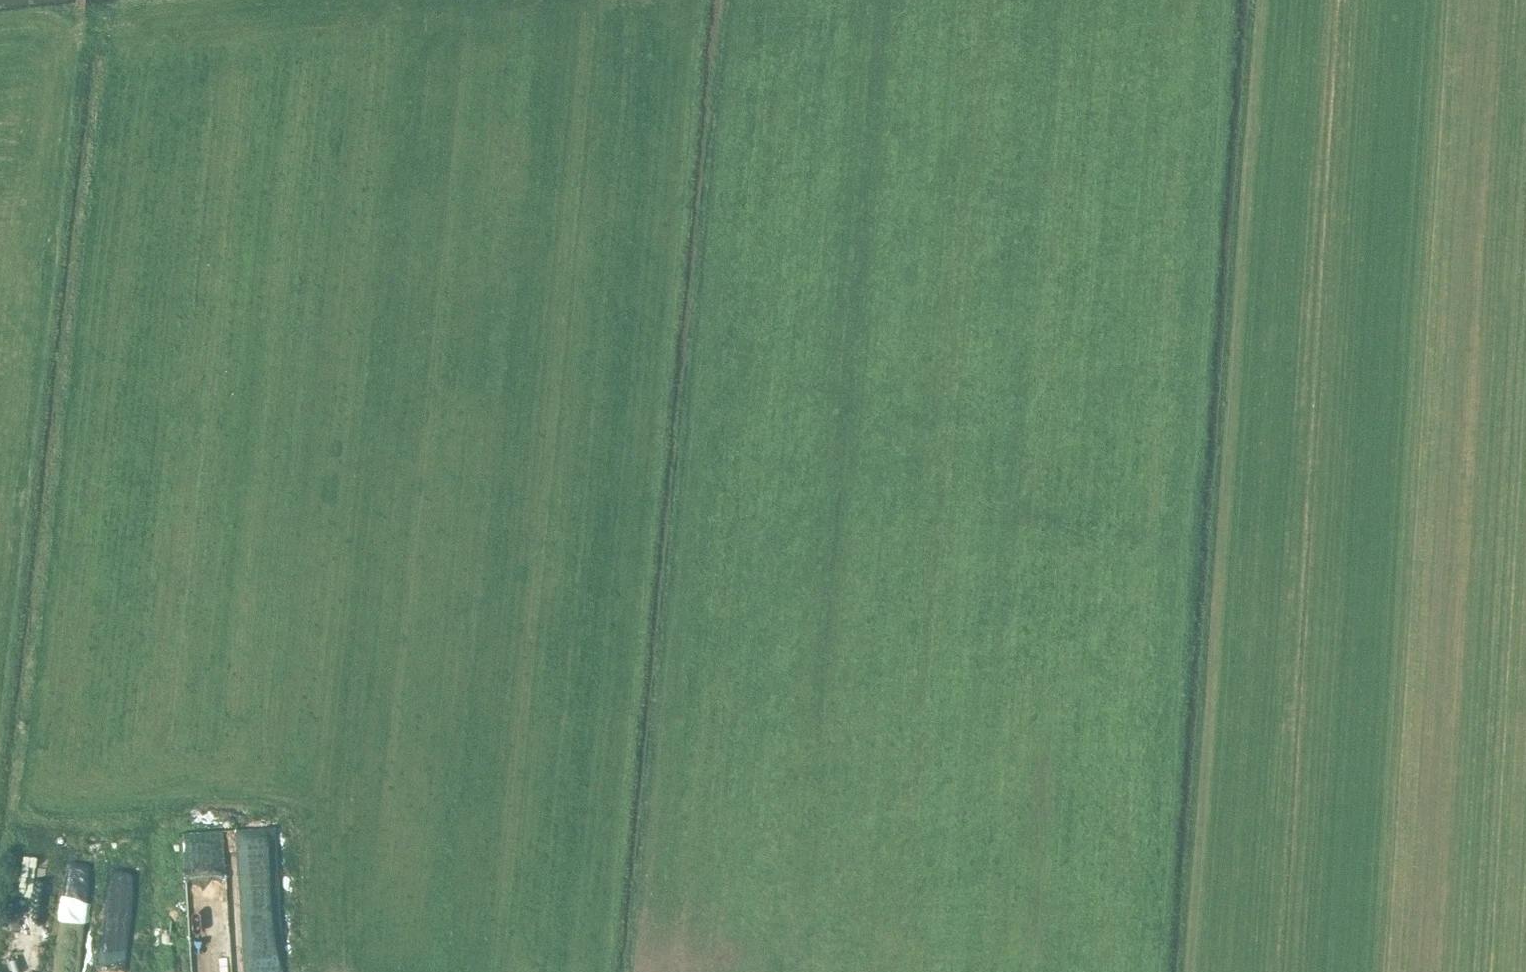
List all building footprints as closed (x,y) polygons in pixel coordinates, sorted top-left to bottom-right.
[(279,829),(200,832),(200,848),(191,848),(193,882),(213,881),(212,861),(231,861),(235,971),(284,971),(279,829)] [(139,872),(110,869),(98,971),(127,971),(139,872)]
